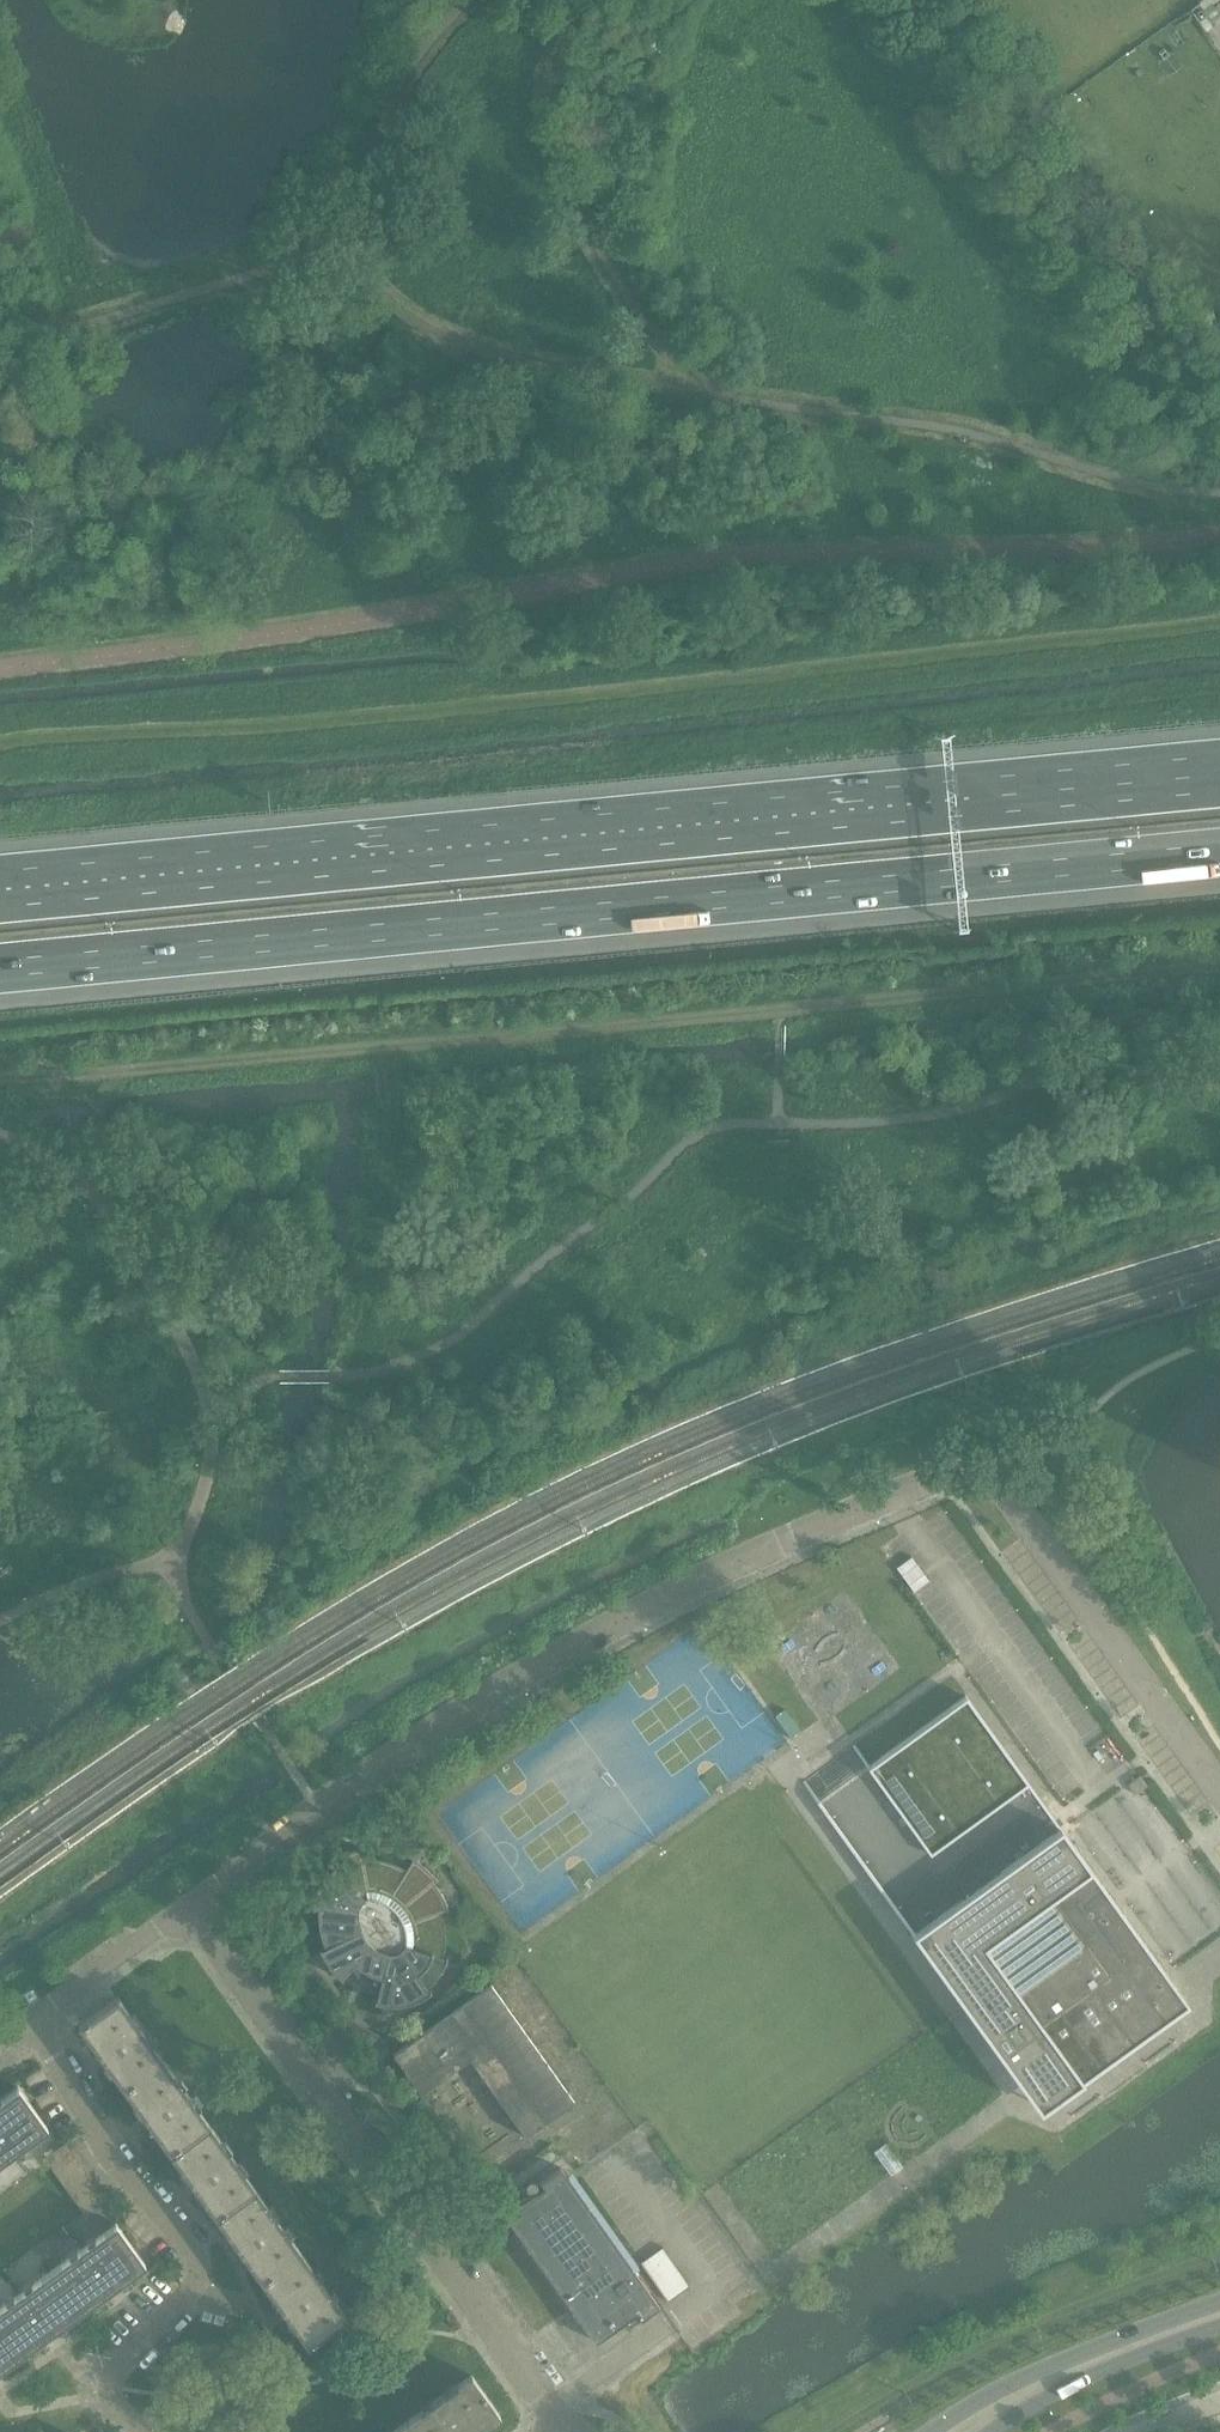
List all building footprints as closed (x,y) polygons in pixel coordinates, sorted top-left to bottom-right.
[(855,1745),(803,1783),(804,1782),(1020,2082),(1021,2083),(1041,2110),(1188,2004),(1168,1976),(967,1697),(870,1766),(855,1746),(856,1745),(855,1745)] [(376,2002),(375,2003),(383,2005),(390,2006),(398,2005),(405,2005),(412,2003),(418,2000),(425,1997),(432,1993),(431,1991),(430,1992),(428,1988),(432,1985),(435,1982),(438,1979),(441,1975),(443,1971),(446,1967),(448,1962),(449,1958),(447,1958),(447,1959),(444,1958),(445,1952),(446,1947),(446,1941),(446,1936),(446,1930),(445,1925),(444,1918),(442,1912),(448,1910),(448,1911),(450,1911),(447,1904),(443,1896),(438,1888),(434,1882),(436,1880),(437,1881),(438,1880),(432,1874),(426,1868),(420,1863),(413,1858),(411,1861),(407,1870),(402,1867),(397,1864),(392,1862),(386,1861),(380,1860),(375,1859),(369,1859),(363,1860),(361,1850),(363,1850),(362,1849),(358,1850),(352,1851),(348,1853),(344,1855),(340,1857),(336,1859),(332,1862),(328,1865),(329,1867),(330,1866),(333,1870),(330,1873),(329,1872),(325,1876),(322,1880),(320,1885),(318,1889),(316,1894),(314,1899),(314,1904),(313,1909),(315,1910),(315,1908),(319,1909),(319,1913),(319,1918),(319,1923),(320,1928),(321,1934),(322,1939),(324,1944),(326,1948),(322,1950),(321,1949),(320,1950),(325,1958),(330,1966),(335,1973),(339,1976),(343,1981),(344,1980),(343,1978),(356,1965),(364,1971),(373,1976),(382,1979),(377,2002),(376,2002)] [(394,2054),(422,2094),(471,2059),(526,2138),(575,2103),(492,1985),(394,2054)] [(100,2053),(126,2089),(165,2061),(119,1996),(80,2024),(100,2053)] [(165,2061),(126,2089),(172,2153),(211,2125),(165,2061)] [(47,2128),(19,2089),(0,2103),(0,2162),(47,2128)] [(172,2153),(218,2217),(257,2189),(211,2125),(172,2153)] [(43,2160),(52,2172),(77,2155),(69,2144),(43,2160)] [(85,2166),(77,2155),(52,2172),(60,2184),(85,2166)] [(85,2166),(60,2184),(69,2195),(93,2178),(85,2166)] [(579,2315),(598,2342),(625,2323),(629,2330),(631,2328),(630,2327),(641,2319),(642,2321),(661,2307),(562,2168),(541,2183),(544,2188),(537,2193),(536,2192),(505,2215),(577,2317),(579,2315)] [(102,2190),(93,2178),(69,2195),(77,2207),(102,2190)] [(218,2217),(264,2282),(303,2253),(257,2189),(218,2217)] [(102,2190),(77,2207),(86,2218),(111,2200),(110,2198),(109,2199),(102,2190)] [(52,2271),(80,2310),(108,2290),(109,2292),(118,2286),(117,2284),(145,2264),(116,2224),(52,2271)] [(641,2263),(668,2302),(691,2286),(664,2247),(641,2263)] [(303,2253),(264,2282),(289,2317),(310,2346),(350,2319),(303,2253)] [(17,2356),(44,2336),(45,2338),(54,2332),(53,2329),(80,2310),(52,2271),(0,2309),(0,2332),(17,2356)] [(0,2332),(0,2367),(17,2356),(0,2332)] [(416,2431),(476,2431),(500,2414),(472,2375),(408,2421),(416,2431)] [(408,2421),(393,2431),(416,2431),(408,2421)]
